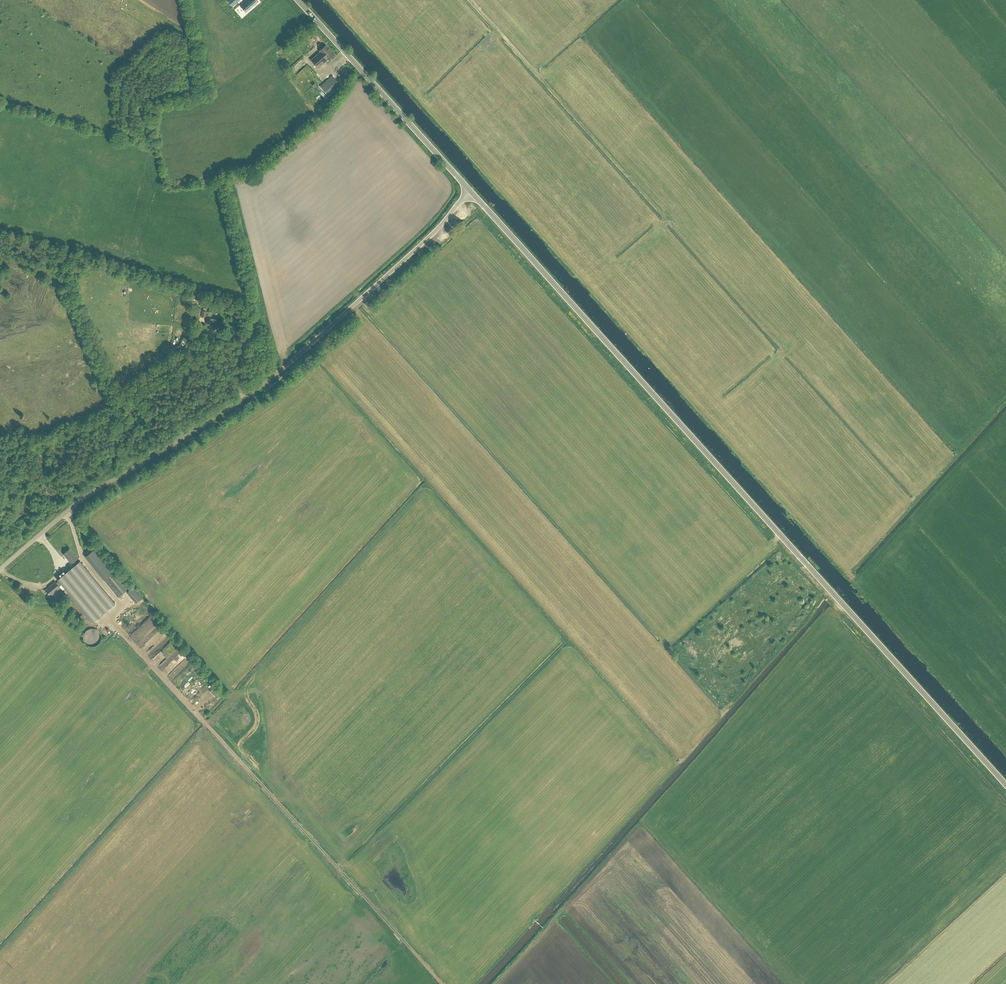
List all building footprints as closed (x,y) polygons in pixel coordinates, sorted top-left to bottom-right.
[(240,2),(245,8),(256,0),(243,0),(240,2)] [(328,59),(334,54),(326,44),(320,50),(321,51),(312,59),(319,67),(327,59),(328,59)] [(297,59),(309,48),(306,45),(295,56),(297,59)] [(298,69),(293,73),(294,74),(291,76),(304,94),(312,88),(298,69)] [(316,108),(341,85),(332,75),(316,90),(313,92),(307,98),(316,108)] [(206,323),(222,326),(223,320),(219,319),(219,318),(208,315),(209,312),(203,310),(202,316),(208,317),(206,323)] [(127,583),(97,547),(87,555),(106,578),(104,580),(118,597),(132,586),(129,582),(127,583)] [(63,554),(71,564),(72,563),(74,565),(78,562),(76,559),(77,559),(69,549),(63,554)] [(68,566),(66,564),(69,562),(62,553),(56,558),(65,568),(68,566)] [(114,603),(79,561),(79,562),(78,562),(74,565),(58,579),(59,581),(62,584),(67,589),(66,590),(93,621),(114,603)] [(50,596),(61,587),(60,586),(62,584),(59,581),(56,583),(55,582),(45,590),(50,596)] [(136,603),(142,598),(133,587),(127,592),(136,603)] [(142,616),(127,630),(125,632),(127,634),(131,631),(136,636),(141,631),(140,630),(148,622),(142,616)] [(89,645),(92,646),(94,646),(96,645),(98,644),(100,642),(101,640),(102,638),(102,636),(101,633),(100,631),(98,630),(96,628),(94,628),(92,628),(89,628),(87,630),(85,631),(84,633),(84,636),(84,638),(84,640),(85,642),(87,644),(89,645)]
